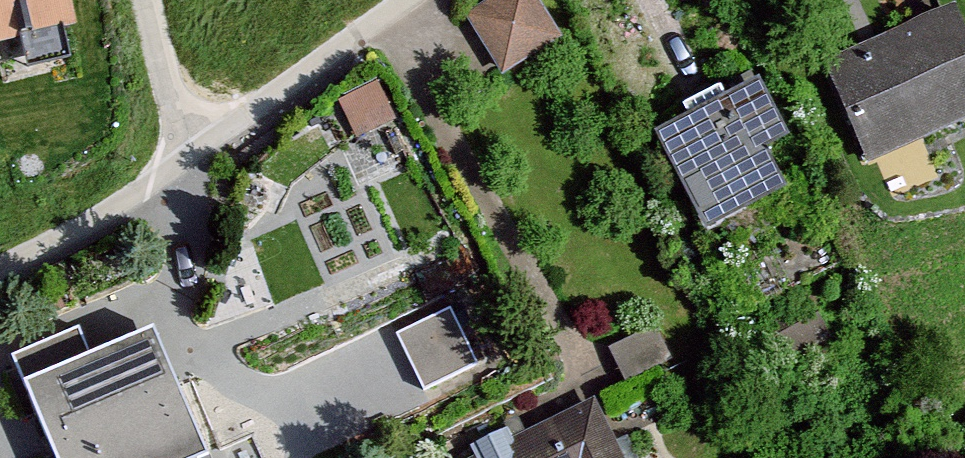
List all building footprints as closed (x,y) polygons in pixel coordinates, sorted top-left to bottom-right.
[(48,0),(0,0),(0,42),(55,28),(48,0)] [(451,26),(488,83),(544,47),(513,0),(492,0),(451,26)] [(939,13),(805,72),(852,179),(964,130),(964,72),(939,13)] [(359,133),(396,112),(379,81),(342,102),(359,133)] [(733,88),(627,138),(674,236),(780,186),(733,88)] [(424,388),(477,365),(452,308),(399,330),(424,388)] [(10,354),(55,457),(209,457),(152,325),(88,352),(77,326),(10,354)] [(595,392),(453,457),(626,457),(595,392)]
